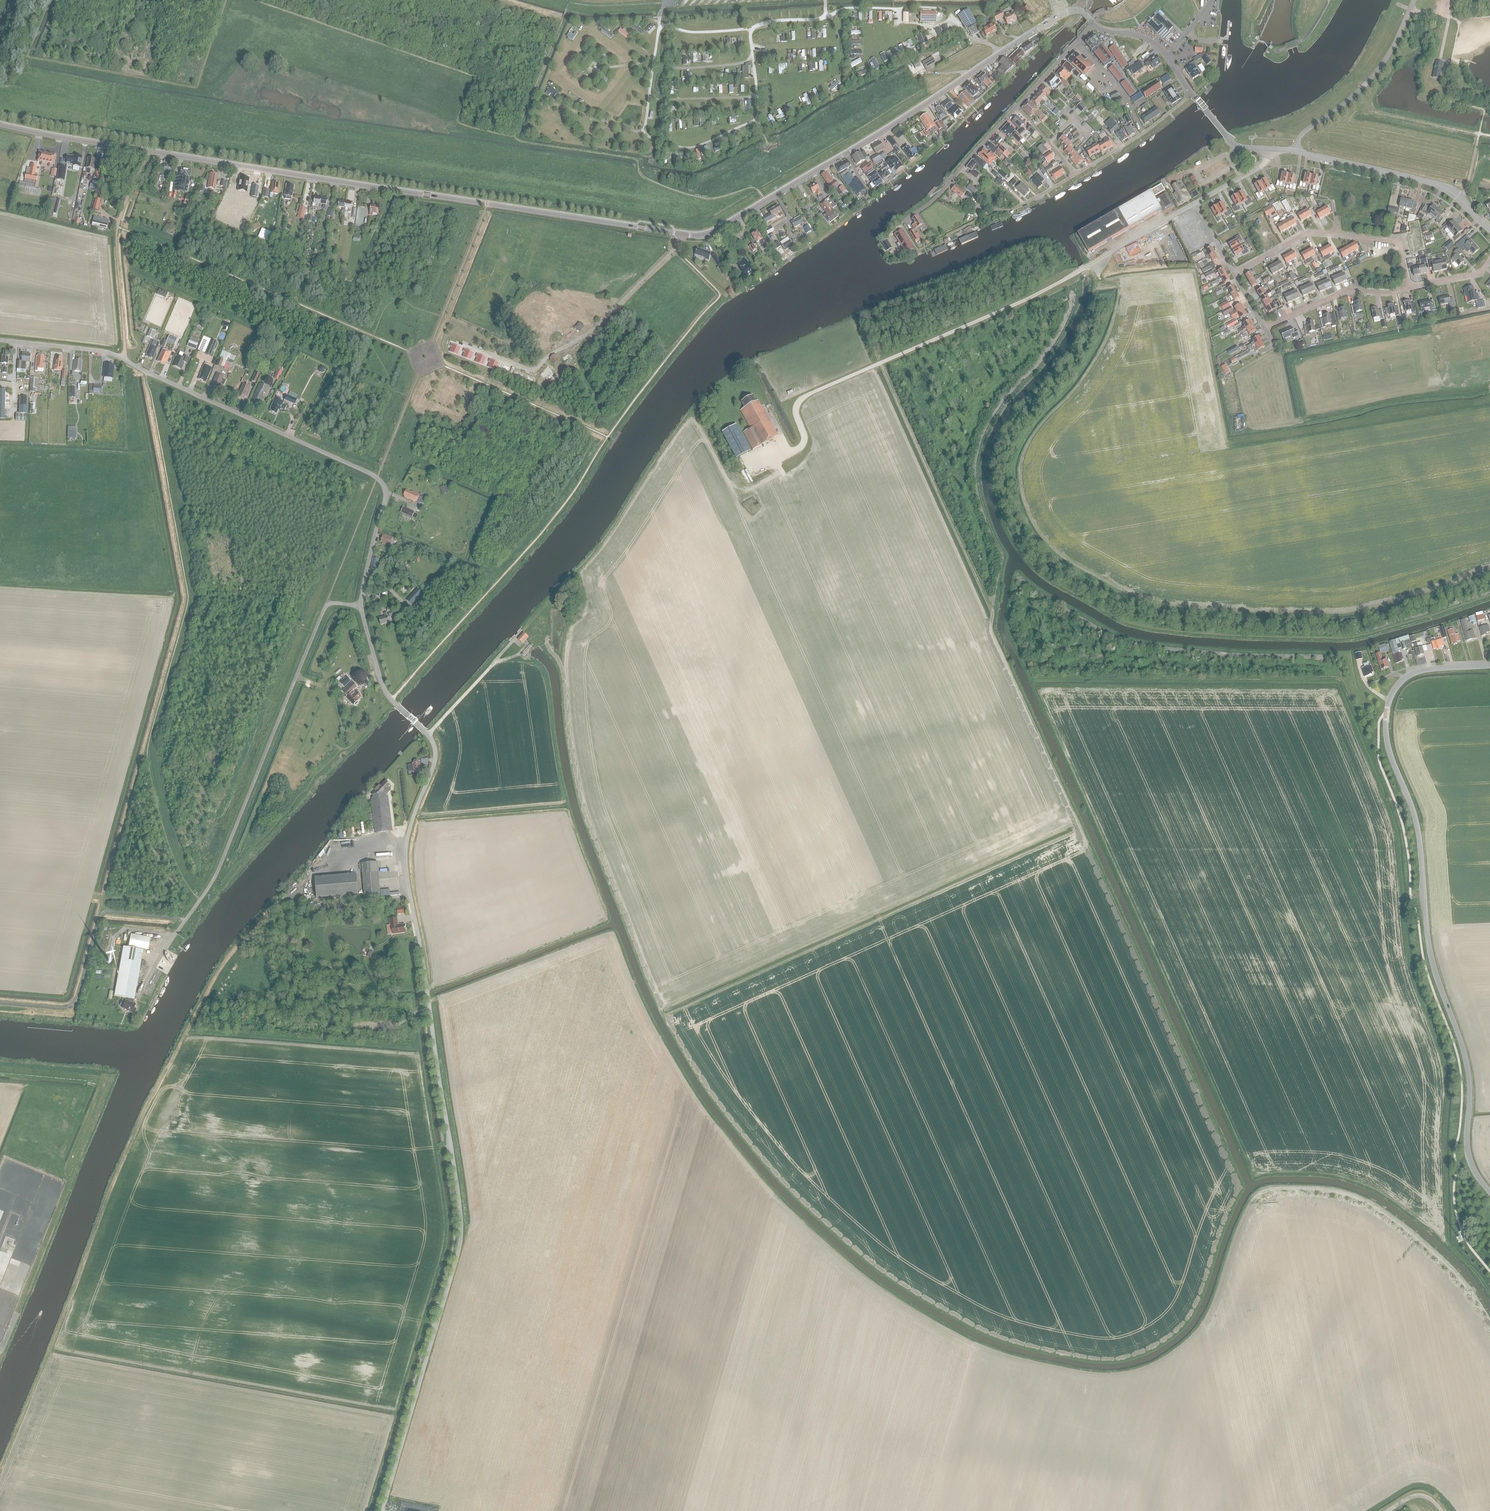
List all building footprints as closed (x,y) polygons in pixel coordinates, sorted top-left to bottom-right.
[(968,10),(958,16),(966,29),(976,23),(968,10)] [(1147,24),(1150,27),(1150,28),(1151,30),(1152,29),(1157,34),(1158,33),(1166,41),(1172,35),(1169,31),(1173,27),(1169,23),(1168,23),(1158,13),(1156,11),(1145,19),(1148,22),(1147,24)] [(1003,16),(1001,12),(993,16),(996,21),(999,19),(999,18),(1003,16)] [(1017,20),(1013,13),(1004,17),(1007,25),(1017,20)] [(633,27),(642,34),(644,31),(639,27),(640,26),(638,24),(637,26),(635,24),(633,27)] [(981,31),(977,24),(969,29),(973,36),(981,31)] [(997,31),(993,24),(983,30),(986,37),(997,31)] [(650,34),(656,28),(652,25),(646,31),(650,34)] [(942,27),(945,34),(950,31),(947,25),(942,27)] [(611,38),(614,35),(604,27),(601,31),(611,38)] [(627,38),(629,35),(621,28),(618,31),(627,38)] [(935,30),(938,37),(943,34),(940,28),(935,30)] [(814,38),(821,37),(821,32),(816,32),(816,29),(813,29),(814,38)] [(579,33),(576,31),(575,34),(571,31),(568,36),(574,40),(579,33)] [(778,35),(778,42),(788,42),(788,31),(784,31),(784,35),(778,35)] [(928,42),(924,32),(917,35),(921,45),(928,42)] [(1095,35),(1085,43),(1091,51),(1092,51),(1094,54),(1103,66),(1113,59),(1095,35)] [(1119,42),(1127,55),(1135,51),(1126,37),(1119,42)] [(911,40),(907,41),(909,44),(907,44),(908,46),(906,47),(907,50),(911,48),(912,50),(915,49),(911,40)] [(1025,52),(1025,53),(1033,47),(1029,42),(1021,48),(1020,49),(1024,53),(1025,52)] [(1115,45),(1109,49),(1122,69),(1127,65),(1115,45)] [(1025,55),(1018,48),(1008,58),(1014,65),(1025,55)] [(769,61),(769,50),(761,50),(761,53),(759,54),(759,62),(769,61)] [(806,56),(806,50),(798,50),(798,59),(808,60),(808,56),(806,56)] [(1085,61),(1076,52),(1068,60),(1072,65),(1072,64),(1084,76),(1095,65),(1087,58),(1085,61)] [(1202,58),(1207,65),(1212,62),(1207,55),(1202,58)] [(1148,61),(1154,69),(1161,63),(1156,56),(1148,61)] [(877,70),(882,68),(877,57),(872,59),(877,70)] [(936,63),(932,57),(922,63),(927,70),(935,66),(934,64),(936,63)] [(1010,69),(1014,66),(1005,57),(999,62),(1003,65),(1000,68),(1005,73),(1008,71),(1010,68),(1010,69)] [(853,67),(864,62),(862,58),(851,63),(853,67)] [(1433,78),(1440,79),(1443,62),(1436,61),(1433,78)] [(811,71),(814,71),(814,68),(819,68),(819,62),(810,62),(811,71)] [(1080,75),(1067,62),(1066,64),(1065,64),(1063,65),(1063,67),(1070,74),(1071,72),(1077,77),(1080,75)] [(1132,76),(1144,67),(1140,62),(1129,69),(1128,70),(1132,76)] [(1198,67),(1195,62),(1189,65),(1191,67),(1186,70),(1189,74),(1190,76),(1193,80),(1199,76),(1203,74),(1202,73),(1206,71),(1202,64),(1198,67)] [(1118,82),(1124,78),(1121,75),(1118,72),(1116,68),(1113,65),(1108,70),(1111,73),(1113,76),(1116,79),(1118,82)] [(997,71),(1002,76),(1005,73),(1000,68),(997,71)] [(1062,68),(1056,74),(1060,78),(1061,77),(1062,79),(1060,81),(1061,82),(1063,84),(1066,87),(1070,84),(1066,80),(1068,77),(1066,76),(1068,74),(1062,68)] [(988,78),(983,73),(976,78),(981,84),(983,82),(988,88),(992,84),(988,79),(988,78)] [(1054,74),(1045,83),(1053,90),(1054,90),(1055,91),(1060,86),(1060,87),(1063,84),(1061,82),(1060,81),(1054,74)] [(583,79),(589,84),(592,81),(585,76),(583,79)] [(1130,97),(1135,93),(1133,90),(1130,87),(1128,83),(1126,80),(1120,84),(1123,87),(1125,91),(1127,94),(1130,97)] [(964,87),(973,97),(979,92),(969,82),(964,87)] [(1157,82),(1149,87),(1154,93),(1161,88),(1157,82)] [(1048,96),(1051,93),(1043,86),(1039,90),(1040,91),(1044,95),(1046,94),(1048,96)] [(1172,86),(1164,92),(1168,98),(1176,92),(1172,86)] [(550,87),(546,92),(549,95),(551,93),(554,96),(556,93),(554,91),(555,90),(551,87),(551,88),(550,87)] [(1149,87),(1142,92),(1146,98),(1154,93),(1149,87)] [(810,91),(813,100),(821,97),(818,89),(810,91)] [(965,91),(959,97),(968,107),(975,101),(965,91)] [(1046,96),(1044,95),(1040,91),(1036,96),(1044,104),(1046,102),(1044,101),(1042,100),(1046,96)] [(1131,98),(1134,102),(1143,97),(1140,92),(1131,98)] [(1180,99),(1176,92),(1168,98),(1172,104),(1180,99)] [(1043,106),(1044,104),(1036,96),(1031,101),(1037,106),(1040,102),(1042,104),(1041,104),(1043,106)] [(1111,102),(1114,108),(1119,106),(1118,104),(1123,101),(1121,97),(1111,102)] [(953,105),(948,99),(941,105),(946,111),(953,105)] [(1036,112),(1040,115),(1042,113),(1038,109),(1029,101),(1022,108),(1031,117),(1036,112)] [(1076,107),(1081,112),(1086,108),(1081,102),(1076,107)] [(956,108),(954,105),(947,111),(956,120),(963,112),(958,106),(956,108)] [(943,122),(948,119),(940,107),(936,109),(939,114),(936,115),(940,121),(942,119),(943,122)] [(1160,113),(1156,107),(1149,112),(1153,119),(1160,113)] [(783,108),(779,110),(780,115),(777,116),(778,120),(786,117),(783,108)] [(1153,119),(1149,112),(1141,118),(1145,124),(1153,119)] [(769,116),(775,125),(778,123),(773,114),(769,116)] [(933,124),(927,114),(920,118),(923,123),(920,124),(923,129),(925,127),(928,131),(930,134),(938,128),(939,130),(943,128),(938,121),(933,124)] [(1017,130),(1020,134),(1025,131),(1021,127),(1024,124),(1018,116),(1012,122),(1019,129),(1017,130)] [(1133,123),(1129,116),(1124,118),(1128,125),(1125,127),(1129,136),(1135,133),(1131,124),(1133,123)] [(1119,127),(1112,120),(1107,125),(1110,128),(1108,130),(1112,134),(1119,127)] [(1015,130),(1008,123),(1000,131),(1008,138),(1015,130)] [(1028,129),(1033,135),(1036,131),(1031,126),(1028,129)] [(1121,130),(1120,129),(1120,130),(1115,133),(1119,138),(1120,138),(1122,142),(1127,138),(1121,130)] [(1013,136),(1019,143),(1023,139),(1017,132),(1013,136)] [(997,135),(991,141),(996,146),(998,148),(998,149),(1004,154),(1007,150),(1001,145),(999,144),(1002,140),(997,135)] [(1062,145),(1071,138),(1070,136),(1068,137),(1069,138),(1067,139),(1064,135),(1058,140),(1062,145)] [(887,140),(892,146),(896,143),(892,137),(887,140)] [(1103,143),(1107,149),(1112,146),(1107,137),(1104,139),(1104,140),(1102,141),(1103,143)] [(1071,141),(1073,140),(1071,138),(1062,145),(1066,150),(1070,147),(1071,147),(1072,146),(1069,142),(1071,141)] [(1103,143),(1102,141),(1101,139),(1099,140),(1100,142),(1102,144),(1098,146),(1100,151),(1101,152),(1107,149),(1103,143)] [(884,149),(880,141),(872,146),(876,153),(884,149)] [(997,150),(990,143),(986,147),(994,154),(995,153),(1000,157),(1003,155),(998,149),(997,150)] [(1093,146),(1092,145),(1092,144),(1091,143),(1089,144),(1095,154),(1100,151),(1098,146),(1097,144),(1093,146)] [(1042,155),(1048,151),(1043,144),(1038,148),(1042,155)] [(1090,157),(1095,154),(1089,144),(1087,145),(1088,147),(1089,146),(1090,148),(1086,151),(1090,157)] [(903,150),(911,160),(916,156),(908,146),(903,150)] [(1073,150),(1071,147),(1070,147),(1066,150),(1064,151),(1068,156),(1078,149),(1076,147),(1075,149),(1073,150)] [(989,154),(984,149),(978,155),(989,165),(997,157),(994,154),(994,155),(991,152),(989,154)] [(1077,152),(1079,151),(1078,149),(1068,156),(1072,161),(1078,157),(1075,153),(1077,152)] [(1055,156),(1051,151),(1043,157),(1048,163),(1054,159),(1053,158),(1055,156)] [(46,163),(48,153),(39,152),(37,161),(41,162),(40,165),(43,165),(43,162),(46,163)] [(852,157),(857,165),(865,160),(864,159),(861,152),(860,152),(852,157)] [(54,164),(56,155),(48,153),(46,163),(49,163),(48,166),(51,167),(51,164),(54,164)] [(871,158),(874,163),(881,159),(878,154),(871,158)] [(66,163),(71,164),(71,163),(73,163),(73,166),(80,167),(82,157),(74,156),(74,158),(72,158),(72,157),(67,156),(66,163)] [(973,161),(983,168),(987,164),(977,156),(973,161)] [(894,168),(896,171),(903,166),(897,157),(893,160),(891,158),(886,162),(891,170),(894,168)] [(1078,157),(1072,161),(1076,166),(1084,160),(1082,157),(1080,158),(1078,157)] [(93,169),(95,159),(88,158),(86,173),(90,174),(91,168),(93,169)] [(979,165),(972,160),(967,168),(971,171),(970,173),(976,178),(979,175),(975,171),(979,165)] [(851,166),(848,161),(843,164),(843,162),(836,166),(839,172),(851,166)] [(874,166),(871,162),(868,163),(867,162),(862,166),(863,167),(861,168),(865,173),(872,168),(874,166)] [(26,173),(35,174),(37,165),(31,164),(30,168),(27,167),(26,173)] [(171,172),(172,166),(163,165),(162,171),(162,172),(167,173),(167,176),(171,177),(171,174),(171,172)] [(879,174),(884,180),(890,175),(886,170),(889,168),(887,165),(880,169),(882,172),(879,174)] [(64,181),(66,168),(59,166),(57,180),(64,181)] [(1064,171),(1060,166),(1050,173),(1055,180),(1063,174),(1062,172),(1064,171)] [(174,189),(187,192),(190,177),(189,177),(190,170),(181,169),(180,174),(176,173),(174,189)] [(1007,175),(1002,170),(999,174),(1004,179),(1007,175)] [(868,176),(875,187),(882,182),(875,171),(868,176)] [(826,174),(825,172),(821,175),(828,184),(829,185),(832,189),(838,185),(835,181),(833,183),(832,181),(833,181),(828,173),(826,174)] [(25,179),(37,181),(38,175),(35,174),(26,173),(25,179)] [(217,175),(216,174),(216,173),(211,173),(211,174),(209,174),(207,188),(210,188),(209,193),(212,194),(213,189),(215,189),(217,175)] [(854,180),(849,173),(842,178),(856,196),(866,188),(857,177),(854,180)] [(1287,184),(1289,175),(1282,173),(1279,187),(1282,187),(1283,184),(1287,184)] [(1031,181),(1038,188),(1042,184),(1041,183),(1044,180),(1038,174),(1031,181)] [(1310,185),(1312,176),(1305,174),(1302,188),(1305,188),(1306,185),(1310,185)] [(1295,176),(1289,175),(1287,184),(1290,185),(1289,189),(1292,190),(1295,176)] [(1318,177),(1312,176),(1310,185),(1313,186),(1312,190),(1315,191),(1318,177)] [(238,187),(238,191),(247,192),(247,188),(249,180),(249,178),(240,177),(239,183),(238,187)] [(1004,182),(999,177),(996,180),(1002,185),(1004,182)] [(1160,181),(1164,188),(1170,185),(1166,178),(1160,181)] [(1266,179),(1260,182),(1265,191),(1268,189),(1270,193),(1273,191),(1266,179)] [(36,185),(24,182),(20,181),(18,192),(39,196),(40,189),(35,188),(36,185)] [(279,183),(272,182),(270,193),(278,195),(279,183)] [(1016,188),(1025,197),(1030,192),(1028,190),(1029,189),(1022,182),(1016,188)] [(1265,191),(1260,182),(1254,185),(1261,198),(1264,196),(1262,193),(1265,191)] [(820,189),(816,183),(809,187),(813,193),(816,191),(818,196),(822,194),(819,190),(820,189)] [(1179,185),(1178,183),(1172,186),(1176,193),(1174,194),(1180,203),(1191,197),(1184,187),(1182,183),(1179,185)] [(292,197),(294,186),(286,184),(285,196),(285,199),(291,200),(291,197),(292,197)] [(951,190),(961,198),(966,192),(957,184),(955,186),(951,190)] [(967,190),(973,196),(978,190),(971,184),(967,188),(968,189),(967,190)] [(1157,201),(1155,198),(1165,191),(1162,185),(1119,210),(1130,229),(1162,210),(1159,204),(1160,203),(1159,202),(1158,200),(1157,201)] [(1243,192),(1237,195),(1242,204),(1245,202),(1247,206),(1250,204),(1243,192)] [(1174,206),(1166,193),(1157,198),(1158,200),(1159,202),(1160,203),(1164,211),(1174,206)] [(1237,195),(1231,198),(1238,211),(1241,209),(1239,206),(1242,204),(1237,195)] [(183,205),(192,208),(194,200),(186,197),(183,205)] [(837,206),(830,197),(820,205),(827,213),(824,216),(829,223),(838,216),(833,209),(837,206)] [(1406,208),(1408,200),(1401,199),(1400,207),(1403,208),(1403,209),(1406,210),(1406,209),(1406,208)] [(1282,202),(1287,212),(1291,209),(1286,200),(1282,202)] [(1415,212),(1416,212),(1418,203),(1414,202),(1408,200),(1406,208),(1406,209),(1406,210),(1404,216),(1408,217),(1409,212),(1415,214),(1415,212)] [(1273,206),(1277,212),(1282,210),(1279,205),(1278,203),(1278,202),(1272,205),(1273,206)] [(1223,203),(1217,206),(1222,215),(1225,214),(1227,217),(1230,215),(1223,203)] [(374,213),(378,214),(379,206),(371,205),(369,215),(373,216),(374,213)] [(783,215),(781,212),(782,211),(778,205),(773,208),(777,214),(779,213),(780,216),(783,215)] [(1263,210),(1267,216),(1275,212),(1272,205),(1263,210)] [(1433,217),(1439,209),(1434,205),(1431,209),(1428,207),(1424,213),(1427,215),(1429,214),(1433,217)] [(297,218),(304,219),(307,208),(300,206),(297,218)] [(361,230),(362,230),(365,208),(358,206),(355,226),(361,227),(361,230)] [(1217,206),(1211,209),(1218,222),(1221,220),(1219,217),(1222,215),(1217,206)] [(1322,210),(1325,216),(1330,213),(1327,207),(1323,209),(1321,206),(1319,207),(1321,210),(1322,210)] [(1388,213),(1395,214),(1396,208),(1389,206),(1388,213)] [(775,215),(777,214),(773,208),(769,211),(770,214),(763,218),(765,223),(776,217),(775,215)] [(1303,212),(1307,218),(1312,215),(1308,209),(1304,212),(1302,208),(1300,209),(1302,213),(1303,212)] [(1322,210),(1321,210),(1318,212),(1316,209),(1314,210),(1316,213),(1320,219),(1325,216),(1322,210)] [(1439,224),(1444,218),(1441,217),(1444,213),(1439,209),(1433,217),(1437,220),(1436,222),(1439,224)] [(1089,253),(1130,229),(1119,210),(1078,234),(1089,253)] [(1303,212),(1302,213),(1299,214),(1297,211),(1295,212),(1297,216),(1298,215),(1301,221),(1307,218),(1303,212)] [(1028,213),(1013,219),(1014,223),(1030,217),(1028,213)] [(1414,215),(1409,214),(1407,223),(1409,223),(1414,222),(1417,217),(1414,215)] [(1282,219),(1280,221),(1282,224),(1283,224),(1286,230),(1291,227),(1288,221),(1287,221),(1285,218),(1286,217),(1285,215),(1283,216),(1284,217),(1282,219)] [(791,222),(794,228),(803,223),(800,216),(795,219),(796,220),(791,222)] [(912,225),(915,229),(922,224),(917,216),(912,219),(914,222),(914,223),(912,225)] [(1288,221),(1291,227),(1297,224),(1293,218),(1289,220),(1287,216),(1286,217),(1285,218),(1287,221),(1288,221)] [(92,225),(107,229),(109,220),(94,217),(92,225)] [(1451,232),(1458,226),(1454,221),(1451,224),(1449,221),(1443,226),(1446,229),(1447,228),(1451,232)] [(251,225),(253,231),(260,228),(258,222),(255,223),(251,225)] [(992,231),(1004,226),(1002,222),(991,227),(992,231)] [(1283,224),(1282,224),(1279,226),(1277,222),(1275,224),(1277,227),(1281,233),(1286,230),(1283,224)] [(1456,241),(1461,236),(1459,234),(1463,231),(1458,226),(1451,232),(1454,236),(1453,237),(1456,241)] [(270,242),(274,234),(262,229),(258,237),(270,242)] [(904,254),(905,257),(911,254),(909,251),(914,248),(902,229),(894,234),(906,253),(904,254)] [(913,229),(910,231),(915,240),(920,237),(918,232),(916,233),(913,229)] [(763,239),(758,231),(752,235),(754,238),(754,239),(755,241),(755,240),(757,243),(760,241),(762,245),(764,244),(767,249),(770,248),(764,238),(763,239)] [(979,238),(977,233),(960,240),(963,246),(979,238)] [(1241,238),(1229,245),(1232,250),(1241,245),(1239,242),(1242,241),(1241,238)] [(889,243),(887,239),(883,242),(881,243),(887,251),(892,248),(889,243)] [(1466,244),(1463,239),(1457,245),(1463,252),(1465,250),(1468,253),(1470,251),(1473,254),(1479,249),(1471,240),(1466,244)] [(793,245),(790,240),(782,245),(785,251),(793,245)] [(1444,246),(1448,251),(1455,244),(1451,240),(1444,246)] [(1131,257),(1142,251),(1137,242),(1126,248),(1131,257)] [(749,246),(753,252),(757,250),(753,243),(749,246)] [(1358,247),(1356,243),(1350,246),(1354,252),(1353,253),(1355,256),(1357,255),(1355,251),(1359,249),(1361,253),(1365,252),(1361,245),(1358,247)] [(947,245),(935,250),(937,255),(949,250),(947,245)] [(1241,245),(1232,250),(1235,256),(1247,249),(1246,247),(1242,248),(1241,245)] [(1330,258),(1332,257),(1330,254),(1334,252),(1330,245),(1325,248),(1328,255),(1330,258)] [(1350,254),(1353,253),(1354,252),(1350,246),(1345,249),(1348,255),(1350,259),(1352,258),(1350,254)] [(1215,253),(1211,247),(1207,250),(1206,249),(1203,251),(1204,253),(1205,253),(1207,257),(1209,255),(1210,256),(1215,253)] [(705,259),(708,260),(711,253),(697,248),(695,255),(705,258),(705,259)] [(1324,257),(1328,255),(1325,248),(1320,251),(1323,257),(1322,258),(1324,261),(1326,260),(1324,257)] [(1312,262),(1314,261),(1312,257),(1316,255),(1312,249),(1307,252),(1310,258),(1312,262)] [(1345,257),(1348,255),(1345,249),(1340,252),(1343,258),(1342,258),(1344,262),(1347,261),(1345,257)] [(1452,259),(1459,266),(1464,261),(1459,256),(1462,254),(1458,249),(1454,253),(1456,255),(1452,259)] [(1293,265),(1295,264),(1293,260),(1298,258),(1294,252),(1289,255),(1292,261),(1291,261),(1293,265)] [(1306,260),(1310,258),(1307,252),(1301,255),(1305,261),(1304,261),(1306,265),(1308,263),(1306,260)] [(712,256),(719,267),(722,264),(715,253),(712,256)] [(1210,256),(1209,255),(1207,257),(1206,257),(1208,259),(1211,257),(1213,262),(1218,259),(1215,253),(1210,256)] [(1358,258),(1360,263),(1361,263),(1368,259),(1365,254),(1358,258)] [(1288,263),(1291,261),(1292,261),(1289,255),(1283,258),(1287,264),(1286,264),(1288,268),(1290,267),(1288,263)] [(1427,263),(1426,256),(1417,258),(1418,263),(1420,262),(1421,264),(1427,263)] [(1441,271),(1447,269),(1446,265),(1449,264),(1448,257),(1443,258),(1444,260),(1439,261),(1441,271)] [(748,274),(748,275),(753,272),(745,259),(737,264),(744,276),(748,274)] [(1441,271),(1439,261),(1433,262),(1433,260),(1429,261),(1430,268),(1433,268),(1434,272),(1441,271)] [(1278,272),(1284,269),(1280,262),(1275,265),(1278,272)] [(1419,267),(1421,275),(1427,273),(1425,266),(1420,267),(1419,262),(1417,263),(1418,267),(1419,267)] [(1419,267),(1418,267),(1414,268),(1413,264),(1408,265),(1409,270),(1413,269),(1414,276),(1421,275),(1419,267)] [(725,270),(722,265),(717,268),(720,273),(725,270)] [(1211,269),(1209,265),(1205,267),(1201,269),(1203,273),(1211,269)] [(1273,275),(1278,272),(1275,265),(1269,268),(1273,275)] [(1222,277),(1227,275),(1223,269),(1219,271),(1218,270),(1215,272),(1216,274),(1219,272),(1221,276),(1222,277)] [(1204,274),(1206,278),(1214,274),(1212,270),(1204,274)] [(1254,279),(1254,278),(1251,274),(1254,272),(1253,270),(1250,272),(1251,273),(1246,275),(1249,281),(1254,279)] [(1341,283),(1347,281),(1344,273),(1338,276),(1341,283)] [(1222,277),(1221,276),(1218,278),(1219,280),(1222,278),(1225,283),(1230,281),(1227,275),(1222,277)] [(1254,279),(1249,281),(1253,287),(1257,285),(1257,284),(1256,282),(1255,281),(1259,279),(1261,278),(1259,275),(1257,277),(1257,276),(1254,278),(1254,279)] [(1336,286),(1341,283),(1338,276),(1332,279),(1336,286)] [(1326,290),(1332,287),(1329,280),(1326,282),(1323,283),(1326,290)] [(1320,293),(1326,290),(1323,283),(1317,285),(1320,293)] [(1309,294),(1315,291),(1312,284),(1306,287),(1309,294)] [(1266,294),(1266,293),(1264,290),(1269,287),(1268,285),(1263,288),(1257,292),(1260,297),(1266,294)] [(1231,295),(1236,292),(1233,286),(1228,289),(1228,288),(1225,290),(1226,292),(1229,290),(1231,294),(1231,295)] [(1309,294),(1306,287),(1300,289),(1303,297),(1309,294)] [(1475,295),(1473,287),(1464,289),(1466,296),(1467,296),(1469,302),(1479,300),(1478,294),(1475,295)] [(1263,302),(1269,299),(1269,298),(1267,295),(1270,293),(1272,292),(1271,290),(1266,293),(1266,294),(1260,297),(1263,302)] [(1293,292),(1291,294),(1294,301),(1300,298),(1297,291),(1293,292)] [(1231,295),(1231,294),(1228,296),(1229,298),(1232,296),(1235,301),(1240,298),(1236,292),(1231,295)] [(1288,303),(1294,301),(1291,294),(1290,292),(1287,293),(1288,295),(1285,296),(1288,303)] [(1272,304),(1272,303),(1270,300),(1274,298),(1272,296),(1272,297),(1269,298),(1269,299),(1263,302),(1266,308),(1272,304)] [(1450,298),(1449,296),(1439,298),(1440,305),(1449,303),(1450,307),(1455,306),(1453,298),(1450,298)] [(1414,303),(1411,304),(1410,300),(1404,302),(1406,312),(1412,311),(1413,312),(1416,312),(1414,303)] [(1431,303),(1430,300),(1419,302),(1421,311),(1421,309),(1430,307),(1431,314),(1438,312),(1437,310),(1435,310),(1434,302),(1431,303)] [(1220,305),(1223,310),(1230,306),(1228,301),(1220,305)] [(1269,313),(1275,309),(1273,305),(1277,303),(1275,301),(1272,303),(1272,304),(1266,308),(1269,313)] [(1352,306),(1353,315),(1357,314),(1356,312),(1363,311),(1361,301),(1354,302),(1355,305),(1352,306)] [(1231,317),(1244,310),(1241,304),(1235,308),(1236,311),(1230,314),(1231,317)] [(1398,306),(1395,307),(1394,304),(1388,305),(1388,308),(1385,308),(1386,315),(1390,314),(1390,316),(1396,314),(1396,316),(1400,315),(1398,306)] [(1233,311),(1231,307),(1222,312),(1225,316),(1233,311)] [(1336,313),(1338,322),(1342,321),(1341,319),(1347,318),(1345,307),(1339,309),(1339,312),(1336,313)] [(1382,310),(1379,311),(1378,307),(1371,308),(1374,319),(1380,318),(1380,319),(1384,319),(1382,310)] [(1241,319),(1247,315),(1244,310),(1231,317),(1233,319),(1239,316),(1241,319)] [(1331,319),(1330,314),(1323,315),(1324,319),(1321,319),(1322,328),(1326,327),(1325,326),(1332,324),(1332,327),(1336,326),(1335,319),(1331,319)] [(1238,323),(1236,319),(1228,324),(1230,328),(1238,323)] [(1242,332),(1253,326),(1250,320),(1244,324),(1245,327),(1238,330),(1240,333),(1242,332)] [(1305,327),(1306,335),(1310,335),(1309,333),(1315,332),(1313,321),(1307,322),(1308,326),(1305,327)] [(579,323),(575,327),(580,331),(584,327),(579,323)] [(1250,335),(1256,331),(1253,326),(1242,332),(1243,334),(1241,336),(1244,341),(1249,338),(1246,333),(1248,332),(1250,335)] [(1293,331),(1292,327),(1281,332),(1284,339),(1292,336),(1293,338),(1299,336),(1297,330),(1293,331)] [(147,336),(153,339),(156,331),(150,329),(147,336)] [(169,335),(167,342),(175,345),(178,339),(169,335)] [(205,353),(211,339),(204,336),(198,350),(205,353)] [(1248,349),(1262,342),(1259,336),(1253,340),(1254,343),(1247,347),(1248,349)] [(275,341),(267,337),(264,342),(273,346),(275,341)] [(211,339),(205,353),(211,356),(217,342),(211,339)] [(187,346),(196,350),(198,343),(190,340),(187,346)] [(1256,352),(1265,347),(1262,342),(1248,349),(1250,352),(1254,349),(1256,352)] [(452,347),(451,351),(459,354),(461,348),(452,344),(451,347),(452,347)] [(157,348),(150,345),(146,354),(147,355),(146,356),(151,358),(151,357),(153,358),(157,348)] [(1239,350),(1237,346),(1227,351),(1230,355),(1239,350)] [(171,353),(163,349),(158,361),(165,364),(166,361),(167,361),(171,353)] [(465,352),(463,356),(471,359),(474,353),(464,349),(463,352),(465,352)] [(183,356),(184,353),(180,352),(174,366),(181,369),(184,363),(187,364),(190,359),(183,356)] [(30,362),(30,354),(22,353),(22,361),(18,361),(17,369),(25,370),(26,362),(30,362)] [(225,358),(224,360),(221,366),(228,369),(230,363),(232,364),(233,362),(228,359),(230,354),(228,353),(225,358)] [(477,357),(476,361),(484,364),(486,358),(477,354),(476,357),(477,357)] [(44,356),(38,355),(38,356),(37,356),(35,371),(43,372),(44,361),(43,361),(44,356)] [(554,363),(559,360),(555,355),(550,358),(554,363)] [(62,363),(62,358),(56,357),(56,359),(55,359),(53,370),(51,370),(50,374),(53,374),(53,372),(54,372),(54,370),(62,371),(62,363)] [(81,360),(76,359),(76,360),(74,360),(73,371),(81,372),(82,362),(81,362),(81,360)] [(490,362),(489,366),(497,369),(499,363),(490,359),(489,362),(490,362)] [(105,364),(104,375),(112,376),(114,366),(112,366),(113,365),(105,364)] [(212,368),(204,364),(200,374),(201,374),(199,379),(205,382),(212,368)] [(509,374),(512,368),(502,364),(501,367),(503,367),(502,371),(509,374)] [(1226,364),(1222,367),(1226,373),(1230,371),(1226,364)] [(549,377),(553,373),(547,367),(541,374),(548,381),(550,378),(549,377)] [(273,378),(278,381),(283,371),(278,369),(273,378)] [(524,373),(515,370),(514,372),(516,373),(515,376),(522,379),(524,373)] [(260,374),(255,372),(252,381),(256,383),(260,374)] [(224,376),(217,373),(212,385),(219,388),(224,376)] [(537,378),(528,375),(527,377),(528,378),(527,381),(534,384),(537,378)] [(245,396),(247,397),(249,391),(248,390),(249,386),(244,383),(238,397),(243,399),(245,396)] [(268,387),(260,383),(251,402),(253,402),(253,403),(257,405),(258,403),(259,404),(263,395),(261,394),(262,391),(266,393),(268,387)] [(284,400),(298,405),(300,400),(296,399),(298,395),(297,395),(290,392),(289,395),(286,394),(284,400)] [(756,402),(753,396),(742,402),(745,408),(741,410),(751,428),(743,432),(753,450),(778,436),(764,409),(763,409),(762,407),(761,407),(758,401),(756,402)] [(28,397),(20,397),(19,414),(27,414),(28,414),(28,397)] [(285,407),(285,406),(282,405),(283,402),(275,399),(270,409),(271,410),(271,411),(276,414),(279,409),(280,409),(280,408),(284,410),(285,409),(285,407)] [(722,432),(736,459),(751,451),(736,424),(722,432)] [(68,427),(68,438),(77,439),(77,427),(68,427)] [(412,491),(411,492),(406,490),(404,496),(405,496),(404,497),(417,503),(420,495),(420,494),(412,491)] [(417,503),(416,503),(419,504),(419,502),(422,503),(426,496),(420,493),(420,494),(420,495),(417,503)] [(401,512),(412,518),(415,512),(403,507),(401,512)] [(393,537),(385,535),(384,537),(382,536),(381,541),(383,542),(382,544),(391,546),(393,537)] [(416,591),(405,602),(410,606),(420,595),(416,591)] [(1485,619),(1482,611),(1476,613),(1478,621),(1485,619)] [(388,616),(387,612),(384,613),(385,617),(379,618),(381,625),(390,623),(388,616)] [(1477,623),(1475,616),(1469,617),(1470,622),(1472,622),(1473,624),(1477,623)] [(1473,630),(1469,631),(1465,619),(1461,621),(1463,630),(1464,630),(1465,632),(1464,632),(1467,641),(1476,638),(1473,630)] [(1488,625),(1479,627),(1482,636),(1487,635),(1486,633),(1489,632),(1489,631),(1488,625)] [(1456,634),(1454,628),(1453,626),(1447,628),(1448,631),(1452,644),(1453,644),(1453,645),(1457,644),(1457,642),(1461,641),(1458,634),(1456,634)] [(528,637),(524,633),(518,639),(523,643),(528,637)] [(1402,648),(1403,650),(1413,647),(1409,635),(1395,640),(1398,649),(1402,648)] [(1441,639),(1435,641),(1435,638),(1431,639),(1434,649),(1436,649),(1437,650),(1441,649),(1440,647),(1444,646),(1442,639),(1442,638),(1441,639)] [(1399,653),(1395,641),(1395,640),(1389,642),(1390,643),(1396,664),(1402,662),(1402,660),(1403,659),(1401,653),(1399,653)] [(1417,643),(1414,644),(1415,648),(1417,656),(1425,654),(1422,645),(1418,647),(1417,643)] [(1378,646),(1380,652),(1389,650),(1387,644),(1378,646)] [(1383,660),(1380,653),(1376,654),(1381,670),(1389,667),(1386,659),(1383,660)] [(1373,672),(1371,665),(1362,668),(1365,677),(1372,675),(1371,673),(1373,672)] [(340,682),(345,688),(352,681),(347,676),(340,682)] [(358,688),(353,683),(343,692),(348,697),(347,698),(354,705),(362,697),(357,693),(359,691),(357,689),(358,688)] [(420,763),(418,763),(418,761),(416,760),(413,762),(414,763),(412,763),(413,772),(421,771),(420,763)] [(390,785),(385,781),(380,786),(379,785),(374,791),(376,792),(372,796),(374,798),(372,798),(372,801),(371,801),(375,833),(392,831),(388,796),(387,795),(390,791),(387,788),(390,785)] [(380,893),(377,862),(362,863),(365,894),(380,893)] [(315,877),(317,898),(359,895),(357,874),(315,877)] [(405,924),(398,924),(397,918),(390,919),(390,924),(392,924),(393,934),(406,932),(405,924)] [(148,950),(150,938),(131,935),(129,946),(148,950)] [(134,999),(143,950),(123,947),(114,996),(128,998),(127,1001),(125,1000),(122,1008),(123,1008),(123,1007),(129,1009),(128,1011),(135,1014),(137,1009),(134,1008),(136,1004),(131,1002),(132,999),(134,999)]
